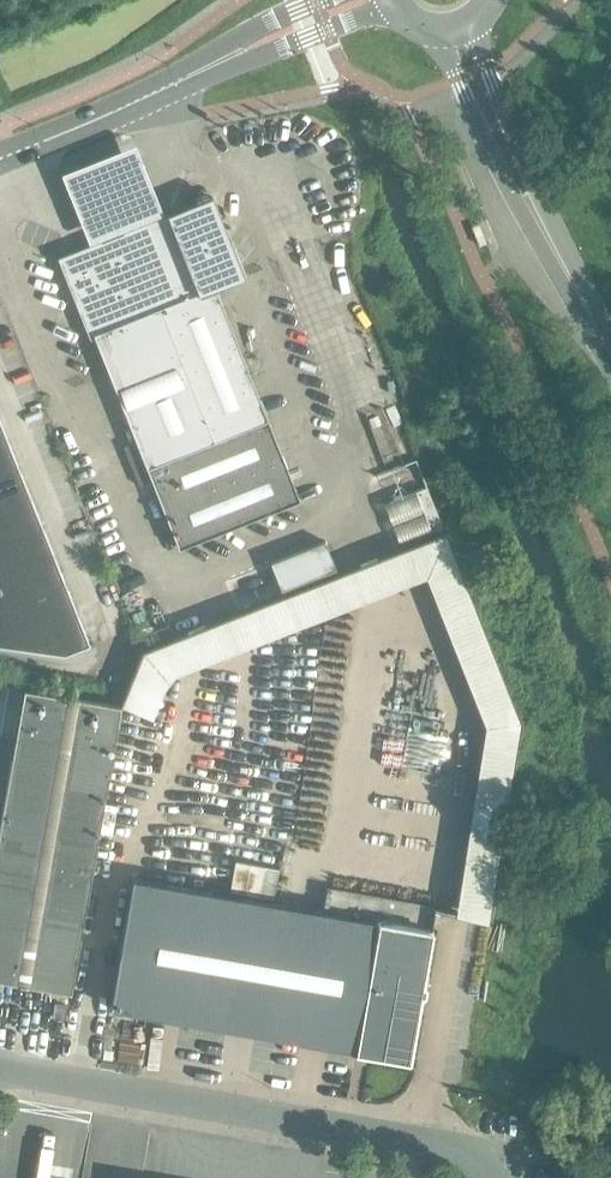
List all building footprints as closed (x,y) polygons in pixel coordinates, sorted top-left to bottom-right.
[(90,244),(164,215),(151,182),(135,143),(61,173),(76,212),(90,244)] [(219,287),(244,277),(236,255),(230,239),(229,240),(212,197),(181,209),(181,208),(164,215),(90,244),(58,257),(77,307),(78,307),(90,338),(95,336),(179,548),(299,500),(215,289),(220,287),(219,287)] [(66,652),(91,641),(0,417),(0,643),(66,652)] [(272,563),(282,590),(336,569),(325,542),(272,563)] [(0,686),(0,734),(14,736),(22,689),(0,686)] [(71,991),(121,705),(24,688),(0,826),(0,979),(71,991)] [(132,878),(110,1007),(409,1060),(431,929),(378,920),(378,921),(132,878)]
